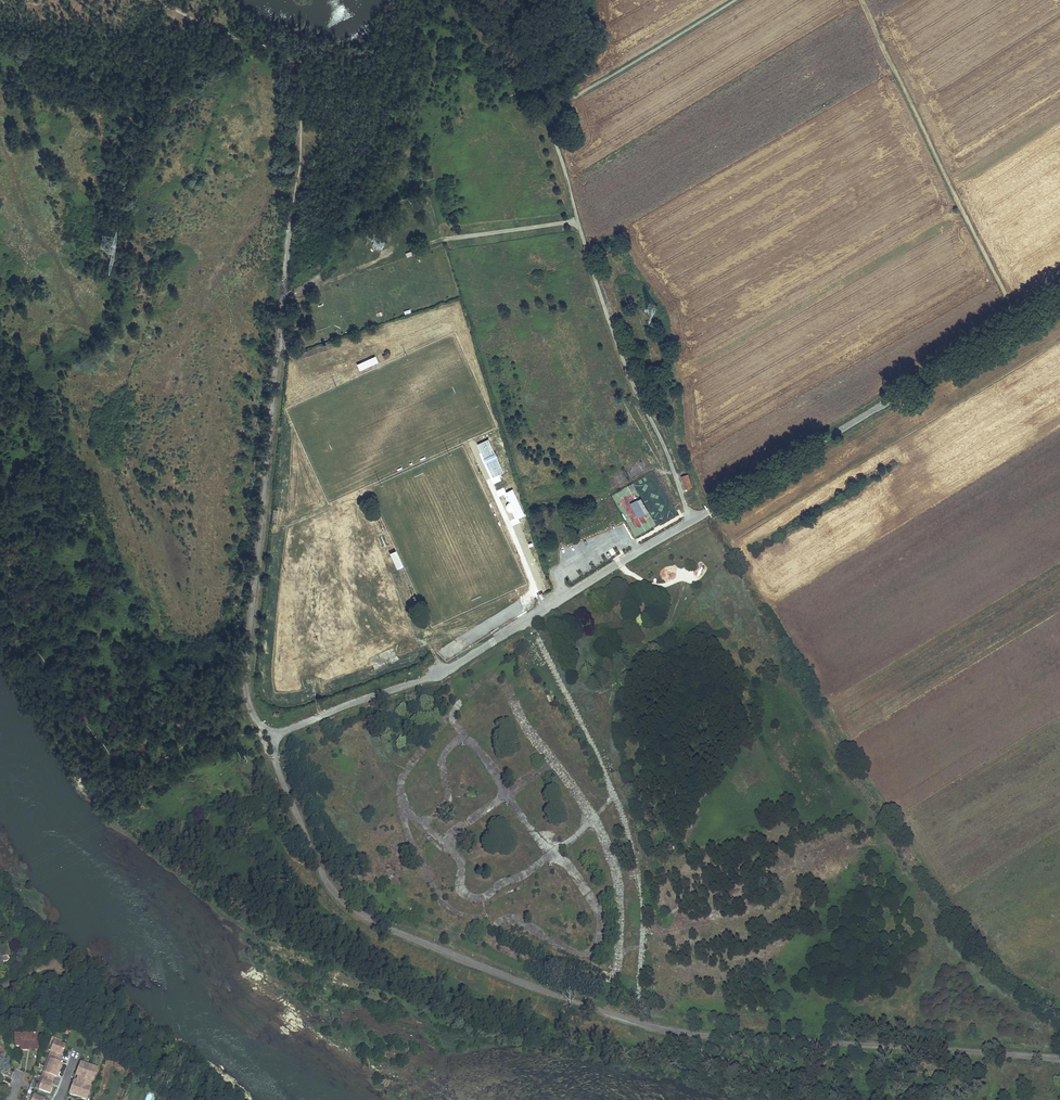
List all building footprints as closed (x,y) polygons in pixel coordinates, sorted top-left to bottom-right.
[(372,245),(380,249),(385,242),(372,233),(369,238),(374,242),(372,245)] [(518,312),(510,315),(513,322),(521,320),(518,312)] [(357,364),(359,370),(378,361),(375,356),(357,364)] [(615,388),(606,390),(608,398),(616,397),(615,388)] [(635,435),(627,436),(628,445),(637,444),(635,435)] [(478,444),(493,477),(504,472),(489,439),(478,444)] [(302,450),(294,454),(298,461),(306,458),(302,450)] [(636,466),(629,469),(632,477),(640,473),(636,466)] [(681,476),(682,481),(685,480),(686,484),(683,484),(685,489),(692,487),(688,474),(681,476)] [(283,475),(282,483),(291,484),(292,475),(283,475)] [(313,494),(321,491),(319,485),(310,487),(313,494)] [(517,519),(525,515),(513,488),(504,492),(510,505),(511,505),(517,519)] [(630,504),(638,518),(648,512),(640,498),(630,504)] [(348,505),(351,513),(359,511),(356,502),(348,505)] [(286,507),(286,516),(294,516),(295,508),(286,507)] [(316,524),(308,525),(309,534),(317,533),(316,524)] [(345,545),(353,543),(351,536),(343,538),(345,545)] [(403,565),(395,550),(390,553),(397,568),(403,565)] [(359,567),(368,565),(365,555),(357,558),(359,567)] [(332,580),(324,581),(325,589),(333,588),(332,580)] [(292,582),(292,591),(300,591),(300,583),(292,582)] [(386,593),(389,600),(400,596),(397,589),(386,593)] [(273,617),(274,608),(266,607),(265,616),(273,617)] [(297,617),(297,609),(289,608),(288,617),(297,617)] [(307,609),(307,618),(315,618),(316,610),(307,609)] [(349,617),(351,625),(359,623),(357,614),(349,617)] [(295,651),(287,651),(287,659),(296,659),(295,651)] [(370,661),(372,669),(380,667),(378,659),(370,661)] [(264,669),(272,670),(273,662),(265,661),(264,669)] [(324,665),(315,667),(317,675),(326,673),(324,665)] [(347,667),(338,670),(341,678),(349,675),(347,667)] [(359,679),(370,676),(368,667),(357,670),(359,679)] [(289,693),(289,685),(282,685),(281,693),(289,693)] [(300,691),(292,692),(294,700),(302,699),(300,691)] [(502,708),(494,709),(495,717),(504,716),(502,708)] [(486,742),(493,739),(490,731),(482,734),(486,742)] [(529,757),(535,752),(533,749),(526,754),(529,757)] [(518,773),(527,770),(524,763),(516,765),(518,773)] [(529,796),(534,804),(541,799),(537,792),(529,796)] [(583,798),(585,805),(594,803),(591,795),(583,798)] [(496,813),(499,821),(507,817),(504,809),(496,813)] [(524,848),(517,852),(521,859),(528,855),(524,848)] [(603,851),(596,853),(597,859),(605,857),(603,851)] [(606,860),(596,864),(598,872),(609,868),(606,860)] [(547,923),(549,914),(541,911),(538,920),(547,923)] [(37,1045),(37,1033),(15,1034),(15,1046),(21,1045),(21,1049),(26,1049),(26,1045),(37,1045)] [(39,1085),(40,1085),(39,1089),(50,1093),(51,1089),(50,1088),(51,1084),(53,1084),(55,1077),(57,1073),(58,1074),(61,1067),(59,1066),(60,1063),(59,1062),(62,1054),(60,1054),(62,1049),(63,1050),(65,1045),(54,1042),(52,1046),(51,1045),(49,1051),(51,1051),(48,1059),(50,1059),(45,1073),(43,1072),(39,1085)] [(84,1066),(80,1064),(70,1091),(75,1093),(74,1095),(82,1098),(82,1096),(87,1097),(91,1088),(89,1087),(92,1080),(93,1081),(96,1070),(92,1069),(93,1067),(85,1064),(84,1066)]
